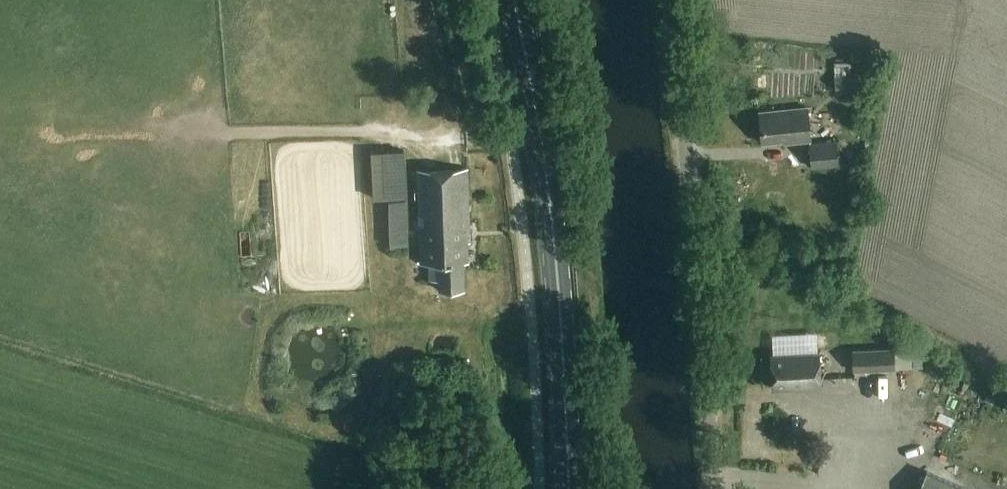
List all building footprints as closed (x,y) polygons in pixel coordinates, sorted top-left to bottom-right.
[(833,58),(835,88),(852,87),(850,57),(833,58)] [(801,82),(817,81),(817,71),(801,71),(801,82)] [(783,143),(811,140),(811,137),(808,104),(760,109),(757,109),(760,142),(783,140),(783,143)] [(808,144),(810,167),(838,164),(836,141),(808,144)] [(404,150),(371,151),(373,198),(406,196),(404,150)] [(464,288),(463,261),(468,261),(467,241),(469,241),(467,167),(417,169),(420,262),(429,262),(429,279),(439,278),(439,289),(464,288)] [(406,201),(389,202),(391,242),(391,245),(408,244),(408,242),(406,201)] [(852,352),(853,370),(895,369),(894,350),(852,352)] [(772,355),(775,389),(823,386),(820,352),(772,355)] [(926,470),(917,488),(968,488),(926,470)]
